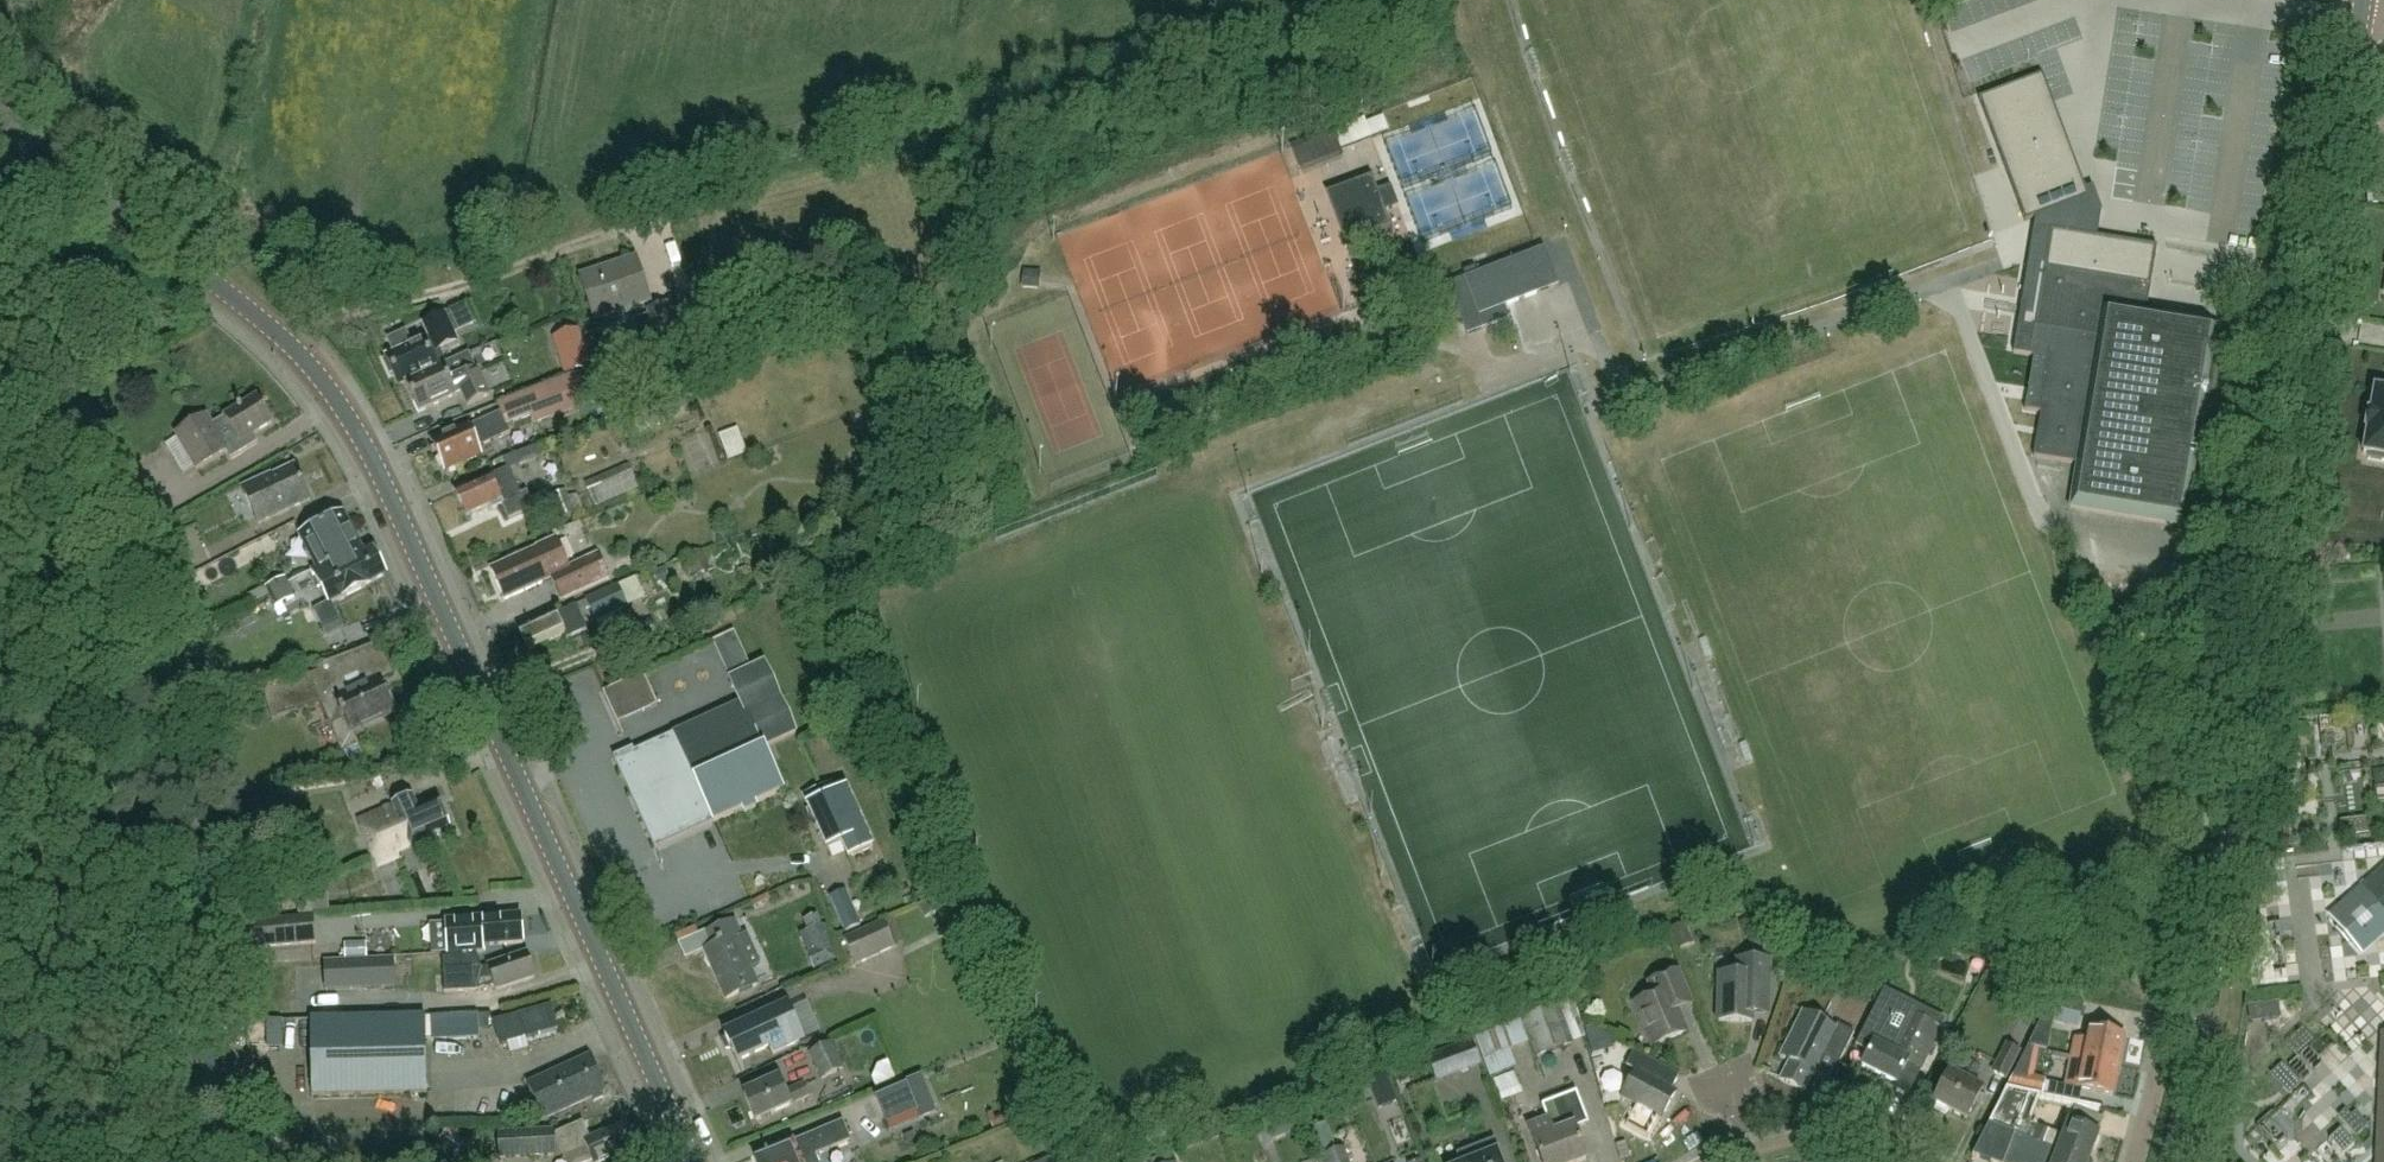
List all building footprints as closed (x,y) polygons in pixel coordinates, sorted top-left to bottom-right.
[(2025,222),(2035,218),(2088,198),(2087,196),(2085,189),(2067,140),(2042,75),(2013,85),(1979,98),(2025,222)] [(1372,139),(1367,125),(1365,120),(1335,131),(1342,150),(1372,139)] [(1405,152),(1452,134),(1448,124),(1402,142),(1405,152)] [(1382,210),(1397,205),(1389,185),(1375,191),(1367,169),(1324,186),(1348,251),(1391,235),(1382,210)] [(1510,319),(1505,307),(1490,269),(1482,246),(1441,262),(1469,335),(1510,319)] [(1545,248),(1490,269),(1505,307),(1559,286),(1545,248)] [(636,258),(580,277),(595,319),(651,301),(636,258)] [(2099,275),(2045,266),(2035,327),(2019,324),(2014,352),(2035,355),(2084,364),(2099,275)] [(2203,416),(2210,417),(2222,419),(2233,350),(2214,347),(2218,326),(2147,314),(2152,284),(2099,275),(2084,364),(2035,355),(2026,409),(2042,412),(2034,456),(2078,463),(2071,506),(2185,526),(2203,416)] [(658,343),(679,336),(678,333),(696,327),(686,297),(648,310),(658,343)] [(451,309),(460,332),(482,324),(473,301),(451,309)] [(447,363),(446,362),(440,349),(458,340),(446,313),(423,323),(430,338),(425,341),(424,339),(412,344),(406,332),(389,339),(394,352),(386,356),(387,359),(384,360),(390,373),(393,372),(399,386),(406,383),(406,382),(437,368),(447,363)] [(579,330),(567,334),(554,338),(560,356),(566,374),(591,366),(579,330)] [(406,382),(406,383),(419,411),(457,394),(456,391),(461,389),(468,405),(490,394),(478,367),(476,368),(469,353),(470,353),(470,352),(446,362),(447,363),(437,368),(406,382)] [(512,422),(532,414),(535,422),(589,402),(578,374),(503,402),(512,422)] [(682,390),(640,407),(647,423),(688,406),(682,390)] [(2371,390),(2361,454),(2366,455),(2366,460),(2380,462),(2381,457),(2383,458),(2383,392),(2371,390)] [(208,415),(177,433),(197,467),(226,450),(230,458),(258,442),(253,434),(273,423),(257,396),(226,415),(226,416),(214,424),(208,415)] [(483,453),(479,444),(498,436),(509,431),(500,412),(470,425),(469,424),(432,440),(445,469),(483,453)] [(725,435),(735,461),(754,453),(744,427),(725,435)] [(629,463),(585,481),(595,505),(639,487),(629,463)] [(264,477),(243,487),(259,524),(310,500),(294,465),(265,479),(264,477)] [(490,510),(502,505),(509,520),(534,508),(527,494),(522,496),(509,467),(455,491),(466,515),(488,505),(490,510)] [(566,489),(551,495),(559,517),(575,511),(566,489)] [(320,571),(361,550),(344,515),(302,536),(318,567),(320,571)] [(491,569),(505,599),(542,582),(541,580),(551,576),(562,599),(609,575),(597,551),(569,566),(554,538),(536,547),(538,550),(528,554),(527,552),(491,569)] [(320,571),(318,567),(311,571),(314,576),(316,575),(330,603),(345,596),(345,597),(366,587),(366,585),(385,576),(373,552),(364,556),(361,550),(320,571)] [(270,595),(290,585),(285,576),(266,586),(270,595)] [(635,606),(652,598),(642,576),(624,585),(635,606)] [(295,595),(290,585),(270,595),(275,605),(295,595)] [(618,585),(586,599),(596,620),(627,606),(618,585)] [(576,605),(519,630),(528,650),(565,634),(567,638),(587,629),(576,605)] [(782,791),(763,747),(796,732),(765,664),(751,670),(733,632),(713,641),(741,703),(633,752),(632,748),(613,757),(654,848),(743,809),(745,813),(756,808),(754,804),(782,791)] [(316,671),(262,691),(272,720),(296,712),(294,707),(317,698),(341,751),(358,744),(353,732),(393,713),(391,708),(394,707),(388,695),(385,696),(378,681),(394,674),(388,660),(378,664),(375,659),(378,658),(373,645),(315,666),(316,671)] [(653,683),(616,695),(625,720),(661,708),(653,683)] [(831,782),(804,795),(828,849),(846,840),(853,856),(872,847),(846,788),(836,793),(831,782)] [(393,807),(359,822),(377,866),(399,857),(396,850),(449,828),(438,800),(417,809),(412,798),(393,806),(393,807)] [(282,842),(281,834),(271,828),(264,839),(273,845),(282,842)] [(2327,916),(2360,953),(2383,932),(2383,866),(2327,916)] [(296,888),(298,909),(298,914),(317,913),(315,887),(296,888)] [(847,890),(831,897),(845,931),(862,924),(847,890)] [(314,943),(312,915),(245,921),(247,948),(314,943)] [(523,943),(521,915),(479,918),(479,919),(478,919),(478,920),(446,922),(449,954),(483,951),(483,946),(523,943)] [(734,920),(705,933),(712,947),(704,950),(726,999),(757,985),(736,937),(741,935),(734,920)] [(895,947),(883,921),(844,939),(856,965),(895,947)] [(2265,942),(2299,942),(2299,929),(2285,929),(2285,923),(2265,923),(2265,942)] [(822,926),(810,931),(819,950),(808,955),(807,955),(813,969),(836,959),(822,926)] [(366,944),(345,944),(345,960),(367,960),(366,944)] [(535,977),(527,953),(489,966),(489,967),(482,969),(478,955),(443,958),(445,992),(476,991),(476,990),(486,987),(487,988),(496,985),(497,990),(535,977)] [(2282,956),(2259,958),(2261,971),(2283,969),(2282,956)] [(326,962),(327,991),(396,988),(395,959),(326,962)] [(1768,1015),(1769,993),(1770,961),(1737,960),(1737,975),(1720,974),(1719,1022),(1752,1023),(1752,1015),(1768,1015)] [(1692,1004),(1688,994),(1678,970),(1649,983),(1654,995),(1635,1003),(1653,1047),(1687,1033),(1678,1010),(1692,1004)] [(1861,1036),(1874,1043),(1862,1066),(1897,1083),(1908,1063),(1921,1070),(1942,1029),(1898,1007),(1902,999),(1884,990),(1861,1036)] [(2051,1022),(2079,1027),(2084,1004),(2055,998),(2051,1022)] [(556,1029),(549,1007),(494,1022),(501,1045),(556,1029)] [(731,1049),(737,1062),(770,1047),(773,1054),(800,1042),(784,1007),(724,1033),(725,1036),(721,1040),(726,1050),(731,1049)] [(1558,1007),(1522,1021),(1536,1057),(1572,1043),(1558,1007)] [(1790,1062),(1781,1080),(1804,1092),(1823,1055),(1839,1063),(1855,1033),(1837,1024),(1835,1028),(1803,1012),(1780,1057),(1790,1062)] [(2249,1031),(2262,1045),(2280,1027),(2267,1013),(2249,1031)] [(426,1017),(312,1020),(313,1095),(427,1093),(426,1017)] [(2075,1040),(2071,1057),(2119,1067),(2125,1037),(2089,1030),(2087,1042),(2075,1040)] [(1610,1034),(1593,1038),(1596,1054),(1614,1049),(1610,1034)] [(1473,1041),(1452,1048),(1461,1071),(1481,1063),(1473,1041)] [(831,1043),(809,1053),(821,1079),(843,1069),(831,1043)] [(2019,1051),(2006,1045),(1993,1071),(2005,1078),(2019,1051)] [(1635,1071),(1621,1097),(1662,1119),(1677,1093),(1652,1079),(1660,1065),(1634,1051),(1626,1066),(1635,1071)] [(2342,1056),(2323,1073),(2332,1083),(2351,1067),(2342,1056)] [(605,1092),(590,1057),(528,1085),(544,1119),(593,1097),(595,1101),(603,1097),(601,1093),(605,1092)] [(2071,1057),(2065,1086),(2112,1096),(2119,1067),(2071,1057)] [(1960,1078),(1949,1073),(1934,1103),(1937,1104),(1935,1109),(1946,1115),(1948,1110),(1967,1119),(1982,1090),(1972,1084),(1979,1069),(1967,1063),(1960,1078)] [(2334,1079),(2340,1093),(2363,1083),(2357,1069),(2334,1079)] [(1521,1071),(1498,1079),(1506,1101),(1529,1094),(1521,1071)] [(1386,1074),(1368,1082),(1379,1108),(1398,1100),(1386,1074)] [(2042,1094),(2045,1082),(2046,1080),(2016,1074),(2013,1088),(2042,1094)] [(875,1095),(889,1131),(936,1112),(921,1076),(875,1095)] [(778,1078),(744,1093),(756,1120),(809,1097),(803,1083),(784,1091),(778,1078)] [(2047,1147),(2057,1151),(2087,1161),(2097,1135),(2068,1123),(2062,1138),(2030,1125),(2040,1096),(2007,1089),(1989,1124),(2014,1134),(2018,1135),(2047,1147)] [(1574,1128),(1588,1123),(1577,1093),(1542,1106),(1547,1121),(1534,1126),(1533,1127),(1532,1128),(1531,1130),(1531,1131),(1543,1161),(1580,1161),(1586,1160),(1584,1155),(1582,1156),(1579,1149),(1582,1147),(1574,1128)] [(2300,1161),(2334,1161),(2328,1146),(2336,1143),(2329,1126),(2347,1119),(2339,1099),(2296,1116),(2308,1145),(2295,1150),(2300,1161)] [(754,1156),(756,1161),(818,1161),(815,1155),(850,1140),(842,1121),(793,1141),(792,1140),(754,1156)] [(590,1139),(583,1123),(557,1134),(558,1139),(567,1161),(590,1161),(593,1161),(600,1161),(630,1149),(620,1126),(590,1139)] [(1972,1156),(1987,1161),(2003,1161),(2005,1159),(2014,1134),(1989,1124),(1972,1156)] [(554,1155),(553,1129),(499,1131),(500,1156),(554,1155)] [(1035,1161),(1055,1151),(1047,1136),(1027,1147),(1035,1161)] [(1494,1147),(1475,1155),(1477,1161),(1475,1161),(1500,1161),(1494,1147)] [(1343,1148),(1323,1155),(1326,1161),(1348,1161),(1343,1148)] [(2057,1151),(2053,1161),(2087,1161),(2057,1151)]
